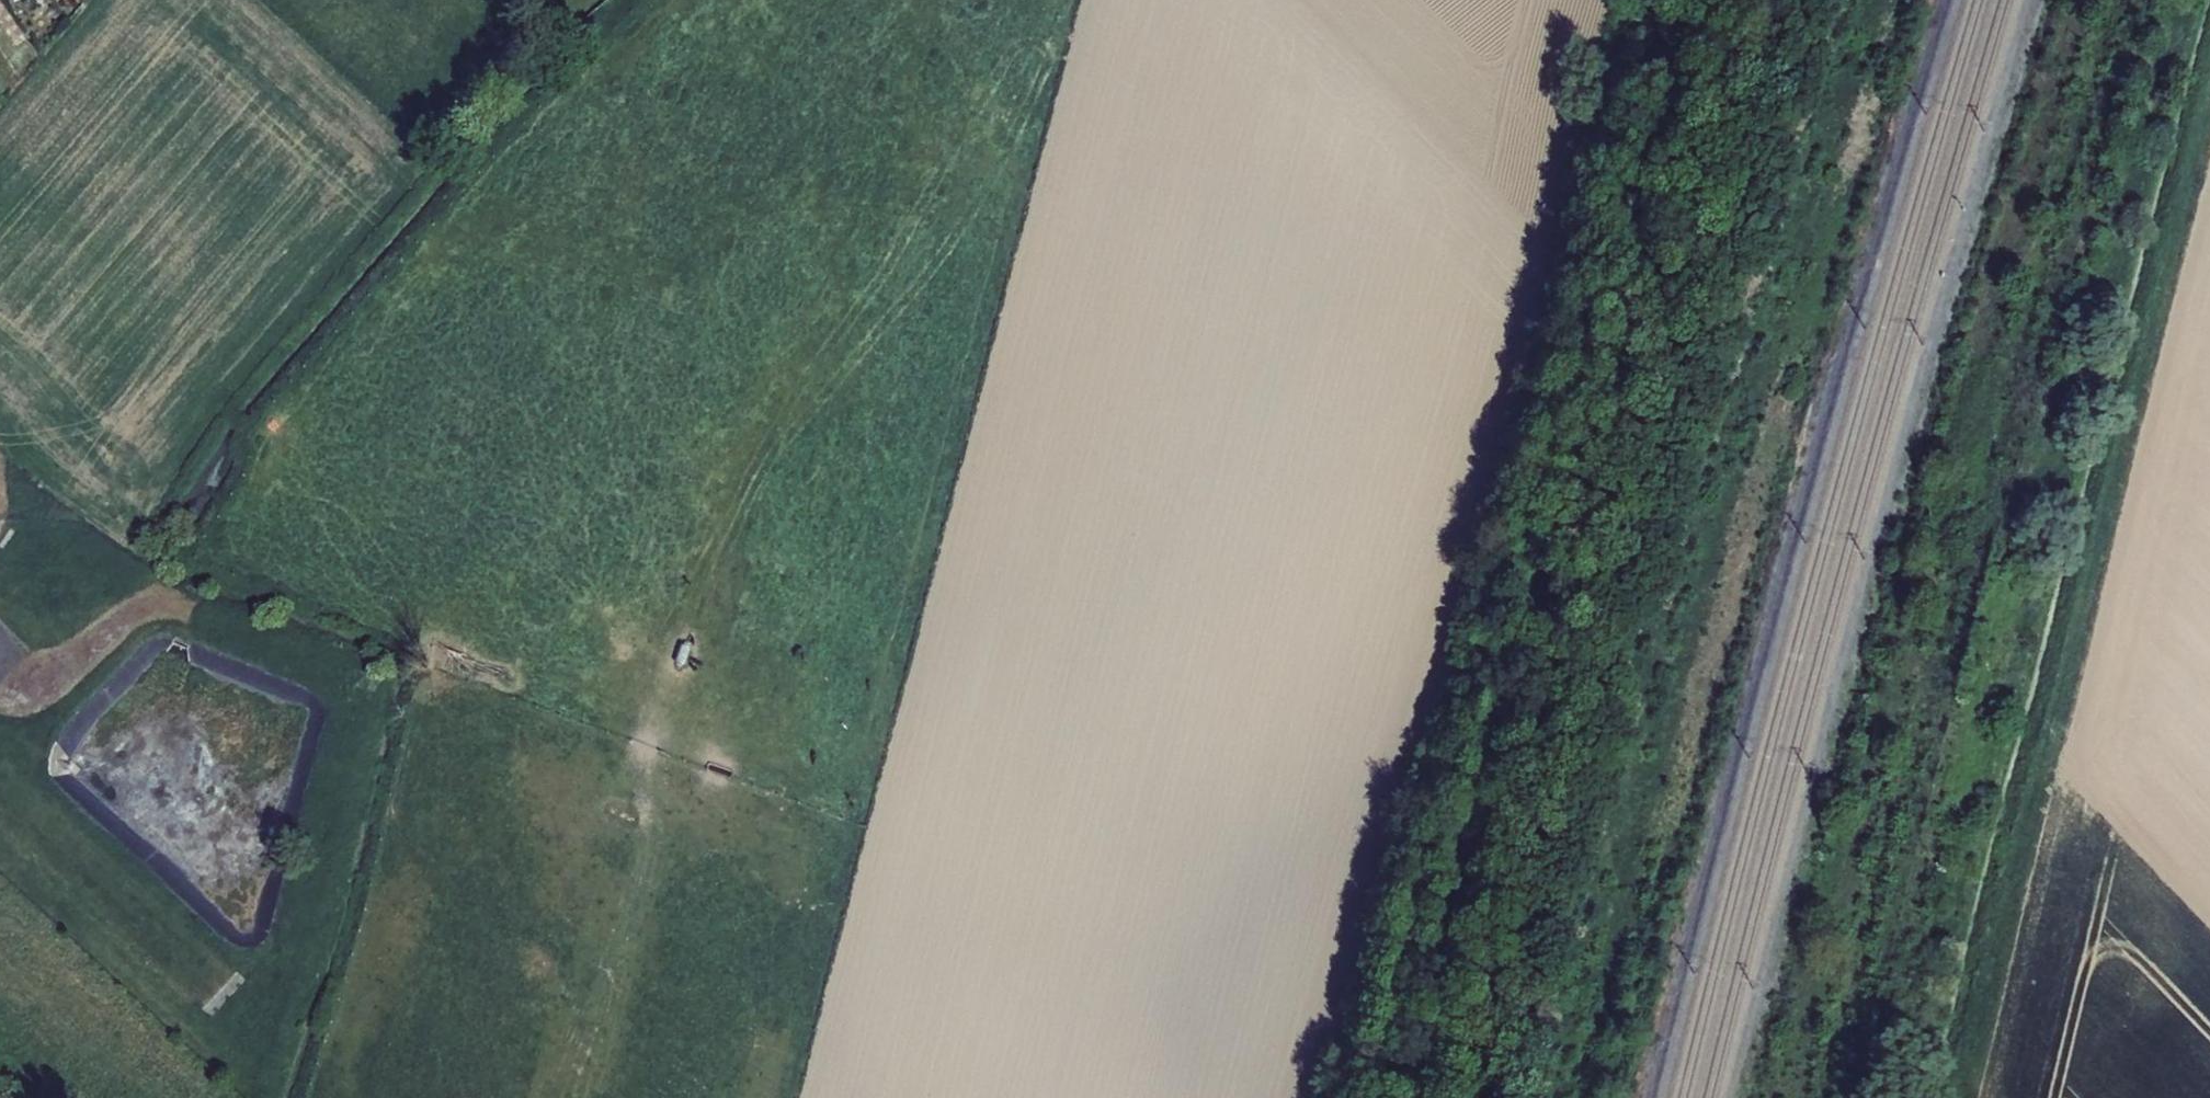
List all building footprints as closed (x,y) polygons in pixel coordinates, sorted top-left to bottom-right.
[(64,4),(73,17),(86,8),(80,0),(70,0),(64,4)]
